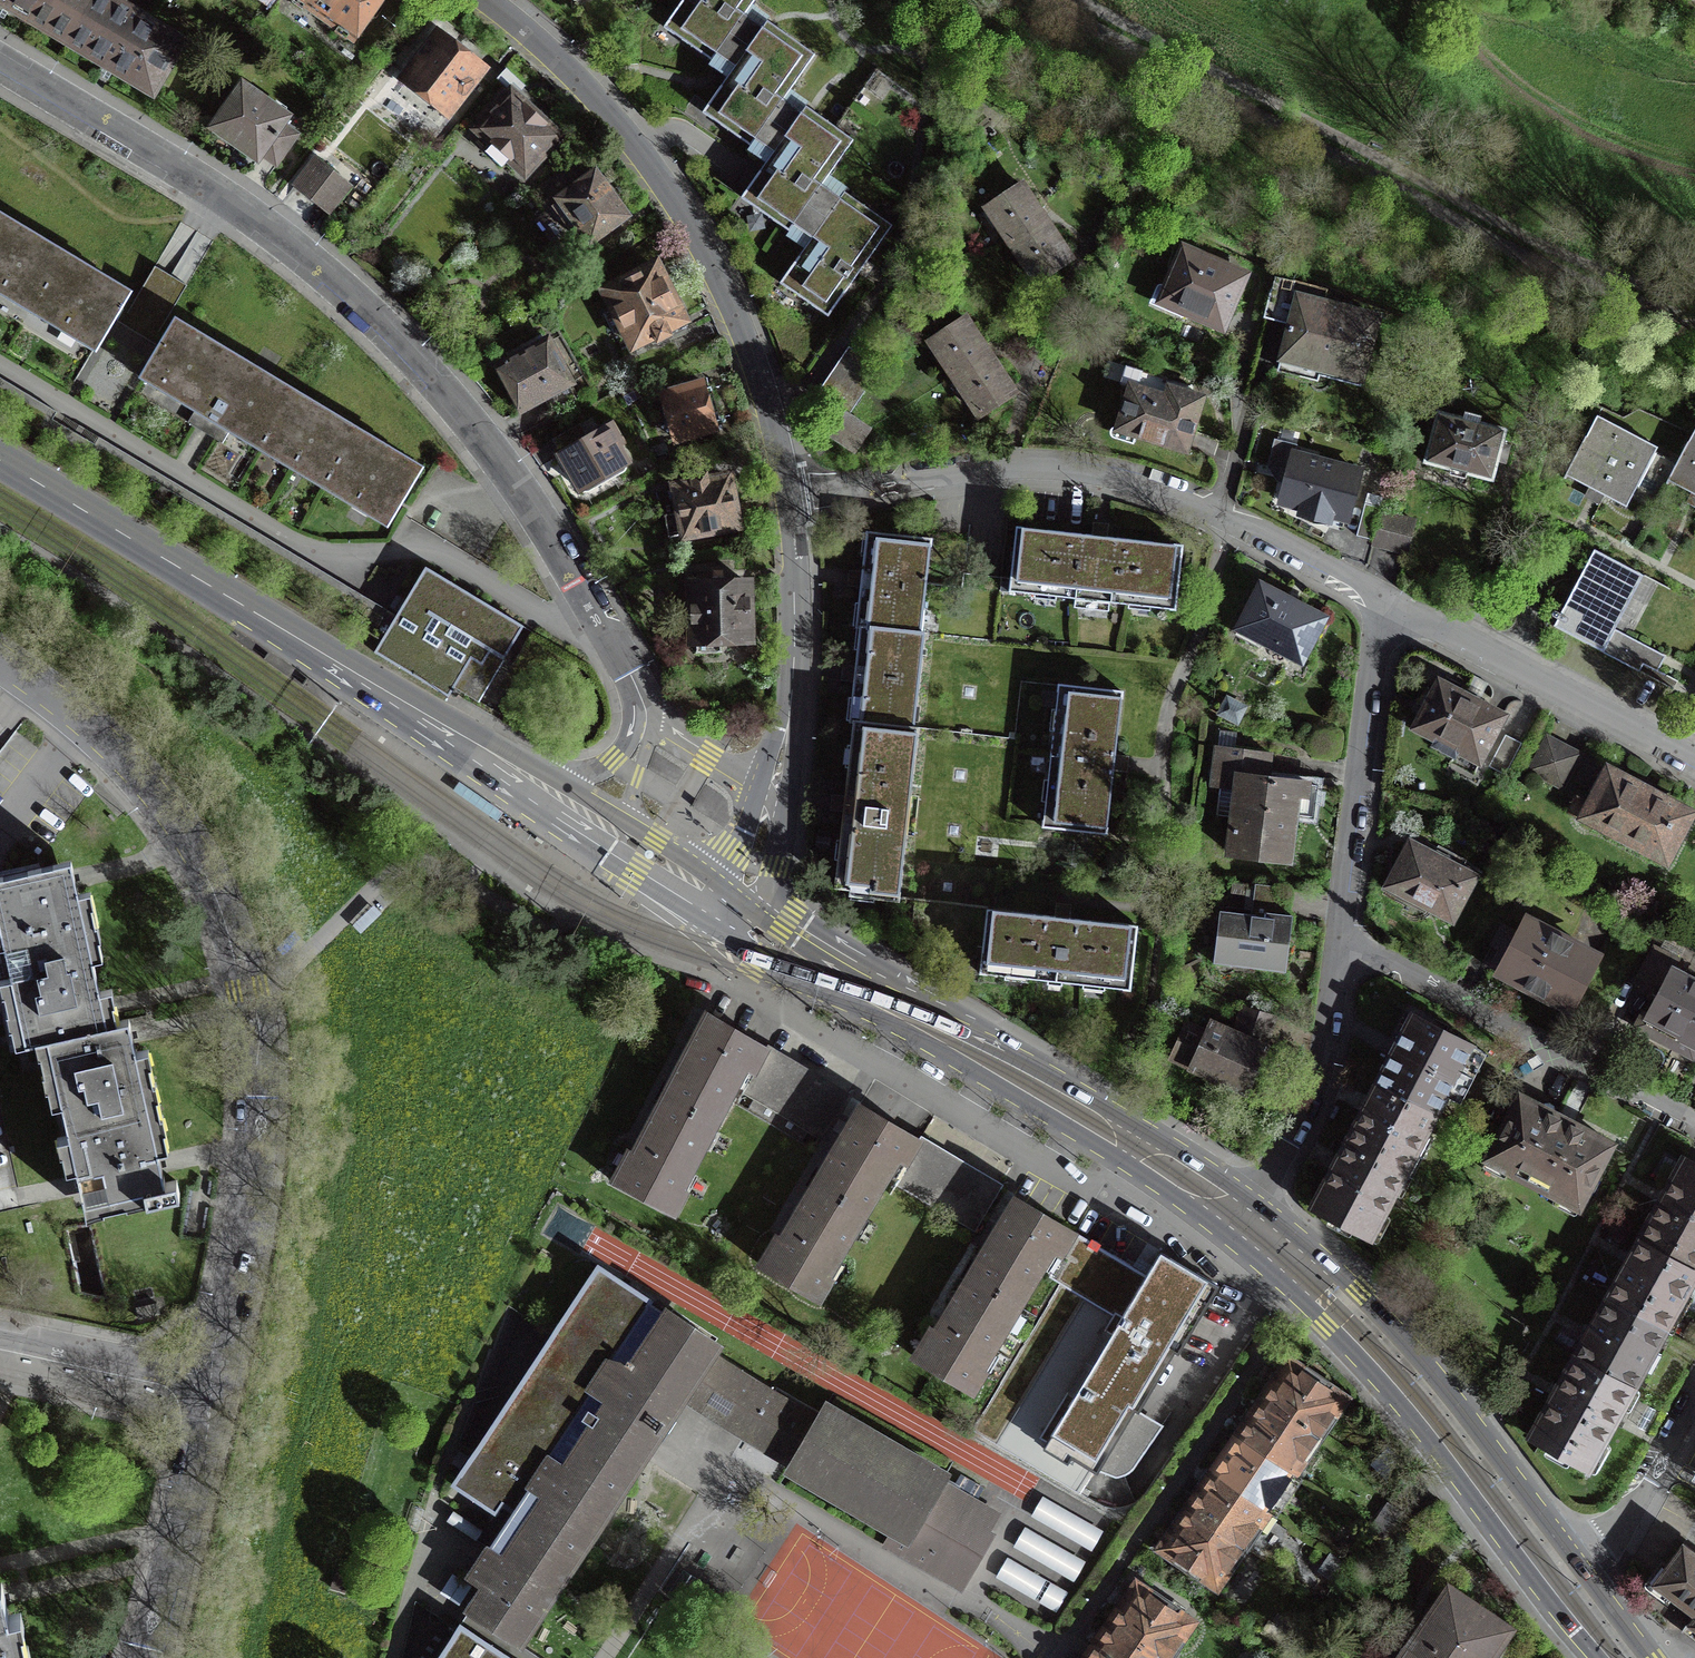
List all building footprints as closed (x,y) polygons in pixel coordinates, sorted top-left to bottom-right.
[(6,7),(67,43),(93,0),(0,0),(0,3),(6,7)] [(112,0),(93,0),(67,43),(110,69),(153,95),(205,8),(192,0),(167,0),(153,24),(112,0)] [(353,39),(380,0),(298,0),(353,39)] [(780,283),(804,300),(828,316),(892,225),(844,192),(840,198),(821,185),(853,140),(806,107),(801,113),(783,100),(815,55),(767,21),(762,28),(744,15),(755,0),(683,0),(664,27),(688,44),(712,61),(717,54),(735,67),(703,112),(727,129),(751,146),(756,139),(774,152),(741,198),(765,215),(789,231),(793,225),(812,238),(780,283)] [(422,56),(407,76),(451,110),(482,70),(460,53),(437,36),(436,37),(434,35),(429,41),(428,40),(418,53),(422,56)] [(242,83),(211,128),(241,149),(258,161),(262,154),(276,164),(296,135),(283,125),(289,116),(242,83)] [(511,92),(478,129),(493,143),(486,151),(502,166),(510,158),(525,173),(559,136),(535,114),(511,92)] [(315,159),(295,185),(312,199),(329,213),(350,187),(315,159)] [(595,174),(561,199),(570,212),(561,219),(571,234),(581,227),(591,240),(625,215),(610,195),(595,174)] [(1000,225),(1012,244),(1046,222),(1041,214),(1021,184),(987,207),(988,208),(994,205),(1005,221),(1000,225)] [(1024,262),(1038,282),(1071,259),(1066,251),(1046,222),(1012,244),(1013,245),(1018,242),(1029,258),(1024,262)] [(125,299),(0,224),(0,285),(5,288),(8,282),(23,291),(19,297),(36,307),(40,301),(54,309),(50,315),(67,325),(71,319),(86,328),(82,334),(96,342),(95,343),(98,344),(125,299)] [(1224,331),(1247,277),(1214,262),(1208,260),(1210,257),(1183,245),(1161,297),(1184,307),(1182,313),(1224,331)] [(655,266),(607,291),(615,308),(604,314),(613,333),(625,327),(633,344),(653,334),(657,343),(672,336),(670,331),(667,327),(682,319),(655,266)] [(123,322),(155,341),(187,288),(179,283),(162,273),(155,269),(123,322)] [(1276,312),(1285,314),(1291,295),(1294,282),(1276,277),(1267,310),(1276,312)] [(1294,317),(1299,298),(1295,296),(1291,295),(1285,314),(1294,317)] [(1290,331),(1280,369),(1311,377),(1314,366),(1361,378),(1377,318),(1320,303),(1299,298),(1294,317),(1292,327),(1291,327),(1289,331),(1290,331)] [(943,359),(956,378),(990,356),(984,348),(965,318),(931,340),(932,342),(937,338),(948,355),(943,359)] [(389,519),(416,474),(172,327),(145,373),(147,374),(148,374),(178,392),(181,386),(208,402),(204,408),(206,409),(208,405),(218,411),(228,417),(226,421),(227,422),(231,416),(250,427),(246,433),(264,444),(268,438),(283,447),(280,453),(296,463),(300,457),(314,466),(311,471),(327,481),(331,476),(345,484),(342,490),(359,500),(362,494),(377,503),(373,509),(387,517),(387,518),(389,519)] [(525,353),(501,366),(524,408),(543,398),(551,412),(576,399),(568,384),(571,383),(548,340),(535,347),(534,346),(529,349),(524,351),(525,353)] [(878,369),(849,350),(821,392),(818,396),(841,411),(847,415),(878,369)] [(968,396),(981,416),(1015,393),(1009,385),(990,356),(956,378),(956,379),(962,375),(973,392),(968,396)] [(1131,385),(1117,429),(1186,451),(1203,397),(1182,391),(1179,400),(1173,398),(1168,397),(1173,380),(1147,372),(1142,389),(1131,385)] [(682,390),(664,395),(677,439),(714,427),(712,422),(720,419),(710,387),(702,389),(701,384),(682,390)] [(827,431),(854,450),(861,440),(868,430),(847,415),(841,411),(827,431)] [(1467,474),(1493,481),(1500,455),(1507,430),(1438,411),(1425,463),(1451,470),(1449,474),(1466,479),(1467,474)] [(1599,412),(1564,478),(1565,479),(1567,476),(1598,492),(1627,507),(1658,447),(1599,416),(1600,413),(1599,412)] [(552,440),(560,454),(563,461),(562,461),(565,465),(568,470),(569,469),(580,489),(627,463),(616,444),(620,442),(610,426),(588,438),(580,424),(552,440)] [(1668,480),(1694,495),(1694,428),(1668,480)] [(1288,478),(1282,502),(1304,507),(1302,513),(1328,520),(1330,514),(1347,519),(1359,471),(1295,454),(1288,478)] [(728,481),(728,477),(707,481),(706,473),(699,474),(691,476),(692,484),(676,486),(681,512),(665,515),(669,537),(685,534),(737,525),(732,503),(733,503),(739,497),(736,484),(729,480),(728,481)] [(1373,540),(1381,508),(1365,503),(1357,536),(1365,538),(1373,540)] [(1382,512),(1373,544),(1390,548),(1406,553),(1414,520),(1382,512)] [(1099,536),(1017,527),(1010,583),(1010,591),(1175,609),(1182,545),(1099,536)] [(857,626),(924,633),(921,632),(927,573),(931,539),(867,532),(862,578),(857,626)] [(1667,655),(1615,628),(1643,574),(1594,548),(1560,613),(1556,611),(1555,611),(1554,611),(1553,612),(1552,613),(1552,614),(1552,615),(1552,616),(1553,616),(1553,617),(1557,619),(1553,626),(1675,690),(1679,683),(1658,672),(1662,663),(1667,655)] [(382,639),(374,652),(448,697),(471,658),(482,665),(490,651),(503,660),(524,626),(426,567),(399,611),(392,622),(382,639)] [(691,584),(693,641),(696,640),(696,652),(721,652),(721,640),(750,639),(748,582),(727,583),(727,580),(723,576),(718,576),(714,576),(710,580),(710,584),(691,584)] [(1262,587),(1237,634),(1259,646),(1263,639),(1301,658),(1322,618),(1292,603),(1262,587)] [(855,676),(850,721),(918,728),(918,727),(914,727),(924,633),(857,626),(857,627),(861,627),(855,676)] [(1430,698),(1415,728),(1437,739),(1434,745),(1454,756),(1458,750),(1480,762),(1505,715),(1439,681),(1430,698)] [(1122,691),(1059,684),(1043,826),(1107,833),(1115,762),(1122,691)] [(1236,702),(1228,698),(1220,713),(1237,722),(1245,707),(1236,702)] [(918,728),(850,721),(854,722),(845,807),(835,893),(899,900),(918,728)] [(1514,738),(1506,734),(1489,766),(1505,775),(1522,743),(1514,738)] [(1563,746),(1547,737),(1530,770),(1562,786),(1579,754),(1563,746)] [(1238,789),(1230,853),(1288,860),(1298,783),(1267,779),(1267,775),(1268,772),(1270,753),(1218,746),(1213,786),(1238,789)] [(1650,791),(1609,770),(1584,817),(1604,827),(1603,828),(1630,843),(1631,841),(1666,860),(1691,813),(1650,791)] [(1427,907),(1453,920),(1476,876),(1443,858),(1435,854),(1434,857),(1411,845),(1390,885),(1429,905),(1427,907)] [(0,876),(0,929),(25,1040),(47,1036),(47,1037),(107,1024),(71,860),(0,876)] [(1220,910),(1213,963),(1286,972),(1293,915),(1271,913),(1271,908),(1272,903),(1285,904),(1287,888),(1256,884),(1253,910),(1251,910),(1250,914),(1220,910)] [(1062,917),(988,908),(981,972),(1130,989),(1137,925),(1062,917)] [(1501,971),(1500,972),(1569,1008),(1597,956),(1528,920),(1520,934),(1503,925),(1492,944),(1496,946),(1500,948),(1491,966),(1501,971)] [(1694,1046),(1694,983),(1673,971),(1679,959),(1655,946),(1639,976),(1662,988),(1648,1013),(1644,1011),(1636,1027),(1675,1047),(1679,1038),(1694,1046)] [(1187,1024),(1172,1058),(1244,1090),(1264,1047),(1255,1043),(1258,1036),(1260,1029),(1269,1032),(1274,1016),(1244,1007),(1239,1023),(1244,1024),(1240,1036),(1212,1024),(1208,1033),(1187,1024)] [(1394,1048),(1376,1083),(1376,1084),(1435,1115),(1436,1115),(1473,1045),(1412,1013),(1394,1048)] [(661,1094),(717,1124),(748,1068),(754,1071),(766,1048),(705,1015),(661,1094)] [(107,1024),(47,1037),(83,1201),(144,1188),(147,1199),(178,1192),(175,1181),(165,1183),(129,1019),(107,1024)] [(847,1092),(766,1048),(754,1071),(742,1092),(823,1136),(847,1092)] [(1405,1173),(1435,1115),(1376,1084),(1365,1105),(1346,1142),(1405,1173)] [(670,1210),(717,1124),(661,1094),(614,1180),(670,1210)] [(1566,1120),(1520,1096),(1486,1160),(1579,1208),(1612,1144),(1566,1120)] [(814,1181),(867,1212),(899,1157),(907,1162),(920,1140),(859,1104),(834,1146),(814,1181)] [(959,1163),(920,1140),(907,1162),(895,1182),(934,1205),(959,1163)] [(1405,1173),(1346,1142),(1335,1163),(1311,1208),(1370,1239),(1405,1173)] [(1694,1270),(1694,1163),(1685,1157),(1662,1198),(1639,1239),(1694,1270)] [(999,1186),(959,1163),(934,1205),(974,1228),(999,1186)] [(816,1297),(867,1212),(814,1181),(763,1266),(816,1297)] [(969,1274),(1020,1304),(1052,1250),(1061,1255),(1075,1231),(1014,1195),(1001,1216),(1002,1217),(990,1238),(969,1274)] [(1139,1411),(1175,1351),(1178,1353),(1219,1285),(1161,1251),(1146,1274),(1075,1231),(1061,1255),(1048,1275),(1063,1284),(974,1431),(1079,1493),(1094,1470),(1097,1472),(1135,1409),(1139,1411)] [(1665,1329),(1694,1276),(1694,1270),(1639,1239),(1623,1268),(1607,1297),(1665,1329)] [(459,1475),(502,1503),(505,1499),(515,1506),(468,1577),(484,1588),(469,1610),(520,1643),(640,1461),(692,1382),(711,1354),(718,1344),(667,1311),(666,1314),(649,1303),(651,1300),(598,1265),(459,1475)] [(981,1368),(1020,1304),(969,1274),(935,1330),(931,1328),(914,1357),(972,1392),(985,1371),(981,1368)] [(1575,1354),(1633,1387),(1665,1329),(1607,1297),(1591,1326),(1575,1354)] [(157,1303),(136,1307),(139,1318),(159,1314),(157,1303)] [(791,1464),(789,1469),(894,1530),(886,1544),(961,1588),(991,1536),(966,1521),(976,1504),(941,1483),(944,1475),(826,1406),(820,1415),(794,1404),(743,1376),(711,1354),(692,1382),(753,1420),(745,1436),(791,1464)] [(1633,1387),(1575,1354),(1552,1395),(1529,1436),(1549,1447),(1548,1450),(1567,1460),(1568,1458),(1588,1469),(1633,1387)] [(1288,1360),(1262,1398),(1318,1436),(1344,1398),(1288,1360)] [(1262,1398),(1237,1435),(1293,1473),(1318,1436),(1262,1398)] [(1237,1435),(1212,1472),(1267,1510),(1276,1516),(1302,1479),(1293,1473),(1237,1435)] [(1212,1472),(1187,1508),(1242,1546),(1267,1510),(1212,1472)] [(1032,1514),(1094,1548),(1106,1526),(1044,1492),(1032,1514)] [(1381,1542),(1400,1513),(1386,1504),(1367,1532),(1381,1542)] [(1216,1585),(1242,1546),(1187,1508),(1160,1547),(1216,1585)] [(1414,1523),(1400,1513),(1381,1542),(1395,1551),(1414,1523)] [(1027,1523),(1015,1545),(1076,1578),(1088,1556),(1027,1523)] [(1694,1615),(1683,1629),(1694,1639),(1694,1552),(1683,1542),(1666,1564),(1669,1565),(1649,1591),(1667,1605),(1672,1598),(1694,1615)] [(1008,1553),(997,1574),(1059,1606),(1070,1585),(1008,1553)] [(0,1580),(0,1657),(18,1657),(1,1580),(0,1580)] [(1110,1621),(1164,1657),(1166,1657),(1191,1621),(1136,1584),(1110,1621)] [(1425,1657),(1523,1657),(1499,1642),(1508,1628),(1448,1587),(1408,1647),(1425,1657)] [(1085,1657),(1164,1657),(1110,1621),(1085,1657)] [(437,1657),(513,1657),(460,1623),(437,1657)] [(1408,1647),(1401,1657),(1425,1657),(1408,1647)]
